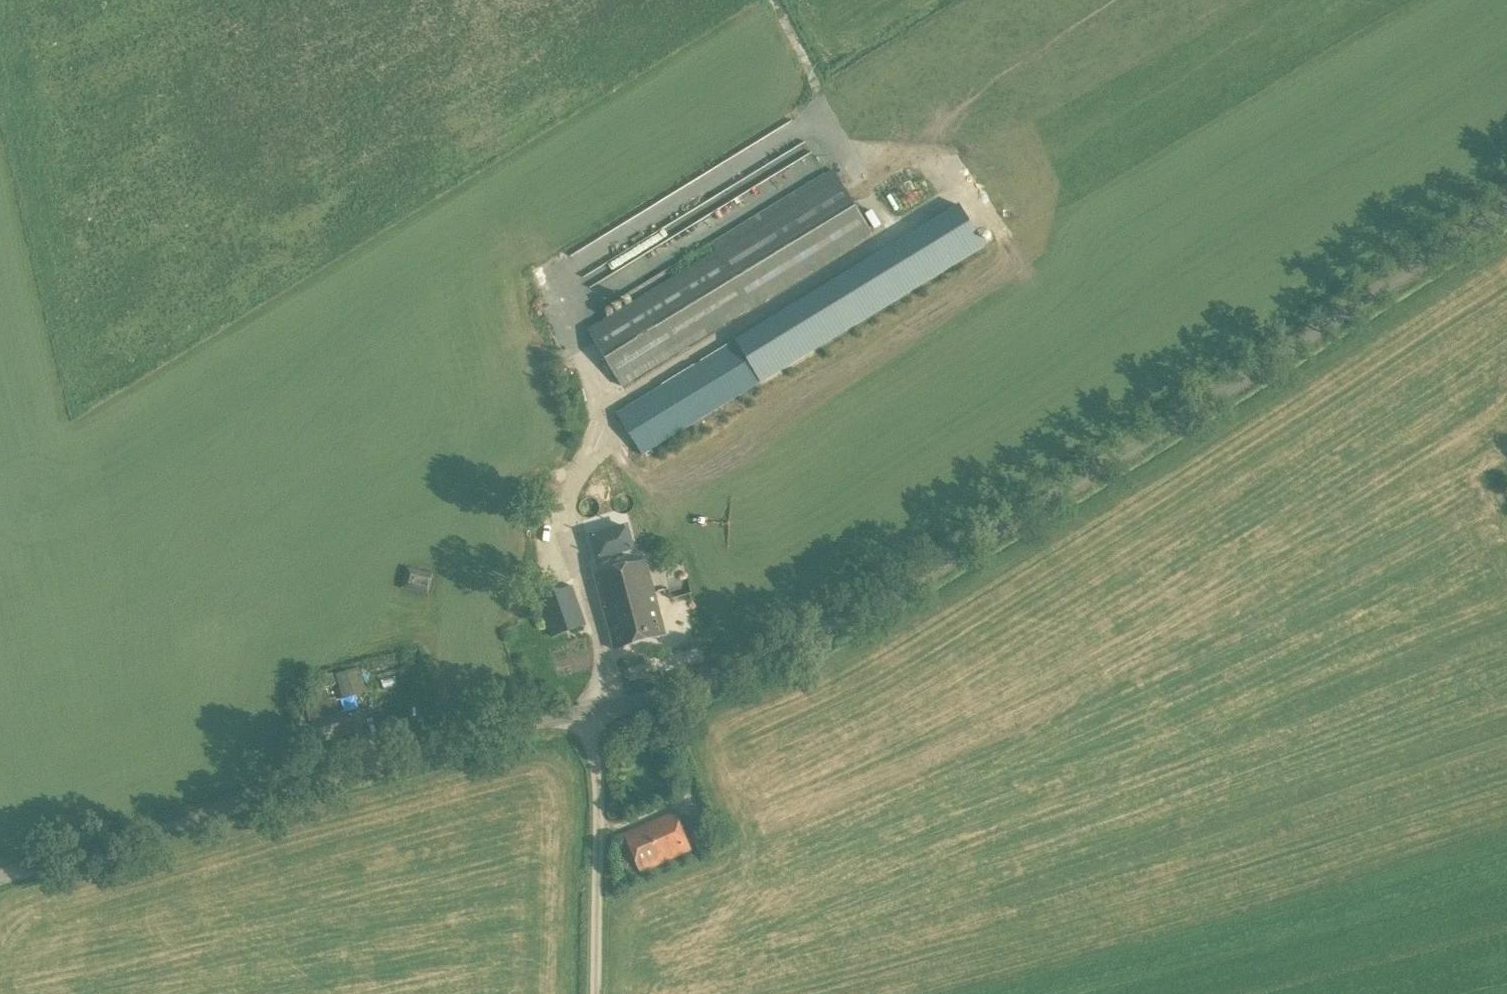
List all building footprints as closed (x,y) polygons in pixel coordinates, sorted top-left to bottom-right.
[(623,386),(874,233),(836,170),(714,244),(718,252),(589,330),(623,386)] [(644,455),(986,246),(960,205),(619,414),(644,455)] [(626,527),(592,537),(599,559),(633,549),(626,527)] [(616,651),(668,637),(648,562),(596,575),(616,651)] [(435,576),(407,568),(401,590),(430,598),(435,576)] [(553,636),(586,624),(573,587),(540,599),(553,636)] [(339,672),(345,696),(366,691),(361,667),(339,672)] [(337,684),(333,673),(322,677),(326,688),(337,684)] [(317,741),(354,731),(348,710),(340,712),(336,696),(329,698),(326,689),(304,696),(311,722),(312,721),(317,741)] [(642,870),(690,849),(674,813),(626,834),(642,870)] [(704,832),(693,837),(701,856),(713,851),(704,832)]
